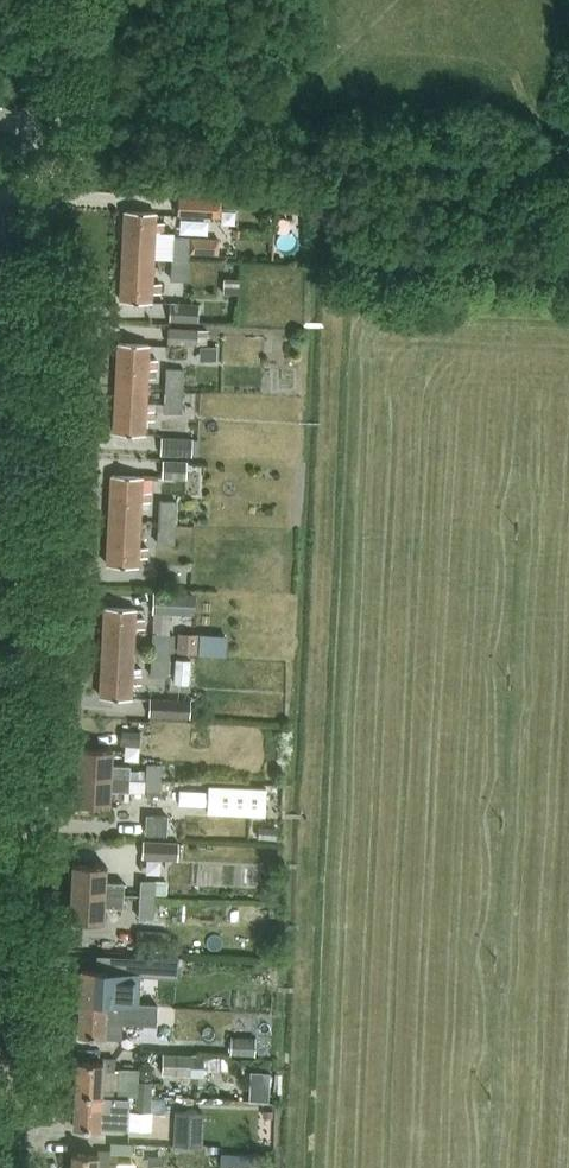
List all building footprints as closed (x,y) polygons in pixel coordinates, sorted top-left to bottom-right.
[(222,218),(223,199),(179,196),(178,215),(222,218)] [(153,256),(154,230),(166,231),(167,221),(154,220),(155,212),(124,211),(122,255),(153,256)] [(172,257),(188,258),(190,237),(173,236),(172,257)] [(191,252),(219,254),(220,238),(192,237),(191,252)] [(151,301),(151,292),(163,293),(164,283),(152,282),(153,256),(122,255),(120,299),(151,301)] [(187,279),(188,258),(172,257),(171,278),(187,279)] [(240,279),(224,278),(224,294),(239,295),(240,279)] [(170,321),(200,322),(201,305),(171,304),(170,321)] [(167,342),(198,344),(199,328),(168,327),(167,342)] [(118,342),(116,386),(147,388),(148,368),(160,368),(160,359),(148,358),(149,343),(118,342)] [(167,367),(166,389),(182,390),(183,368),(167,367)] [(144,432),(145,418),(157,419),(158,409),(146,408),(147,388),(116,386),(114,431),(144,432)] [(181,411),(182,390),(166,389),(165,411),(181,411)] [(165,454),(194,455),(195,437),(166,436),(165,454)] [(162,458),(162,476),(186,476),(187,459),(162,458)] [(112,474),(109,519),(140,521),(141,500),(153,501),(154,491),(142,490),(142,476),(112,474)] [(160,521),(175,522),(176,501),(161,500),(160,521)] [(137,566),(138,556),(150,556),(151,546),(139,545),(140,521),(109,519),(107,564),(137,566)] [(175,522),(160,521),(159,544),(174,544),(175,522)] [(154,592),(153,611),(196,614),(196,594),(154,592)] [(105,606),(103,651),(134,653),(135,627),(145,627),(146,617),(135,617),(136,608),(105,606)] [(198,632),(178,631),(177,652),(197,653),(198,632)] [(169,655),(171,633),(154,632),(153,654),(169,655)] [(131,697),(132,682),(142,683),(143,667),(133,666),(134,653),(103,651),(101,696),(131,697)] [(169,655),(153,654),(152,675),(168,676),(169,655)] [(177,659),(176,683),(191,683),(192,659),(177,659)] [(150,717),(191,718),(192,701),(151,700),(150,717)] [(141,731),(122,730),(121,744),(140,745),(141,731)] [(77,776),(131,778),(131,764),(111,763),(112,749),(79,747),(77,776)] [(161,780),(162,763),(147,763),(147,779),(161,780)] [(130,791),(131,778),(77,776),(76,804),(109,806),(110,790),(130,791)] [(161,780),(147,779),(146,794),(160,795),(161,780)] [(266,787),(209,785),(208,814),(265,816),(266,787)] [(183,831),(183,809),(150,809),(150,830),(183,831)] [(145,838),(143,857),(179,860),(181,841),(145,838)] [(73,864),(71,893),(125,895),(125,881),(105,880),(106,866),(73,864)] [(140,898),(155,899),(156,880),(141,879),(140,898)] [(125,895),(71,893),(70,921),(103,923),(104,905),(124,906),(125,895)] [(155,899),(140,898),(139,918),(154,919),(155,899)] [(139,946),(169,947),(170,931),(139,929),(139,946)] [(107,971),(81,970),(80,1003),(106,1004),(106,999),(119,1000),(121,1000),(123,969),(107,969),(107,971)] [(146,1018),(161,1018),(162,986),(147,986),(146,1018)] [(80,1003),(78,1035),(119,1037),(120,1010),(119,1010),(119,1000),(106,999),(106,1004),(80,1003)] [(231,1054),(256,1055),(257,1036),(231,1035),(231,1054)] [(208,1073),(208,1053),(165,1053),(165,1073),(208,1073)] [(100,1096),(101,1091),(102,1070),(115,1071),(116,1059),(102,1058),(102,1063),(76,1062),(74,1095),(100,1096)] [(136,1079),(135,1096),(152,1097),(153,1080),(136,1079)] [(114,1092),(101,1091),(100,1096),(74,1095),(73,1127),(99,1129),(100,1102),(114,1103),(114,1092)] [(134,1113),(151,1114),(152,1097),(135,1096),(134,1113)] [(152,1097),(151,1114),(164,1115),(165,1098),(152,1097)] [(203,1146),(205,1112),(175,1111),(174,1145),(203,1146)] [(71,1167),(117,1167),(118,1163),(111,1163),(112,1152),(97,1152),(97,1157),(72,1155),(71,1167)] [(221,1167),(244,1167),(261,1167),(262,1155),(222,1153),(221,1167)]
